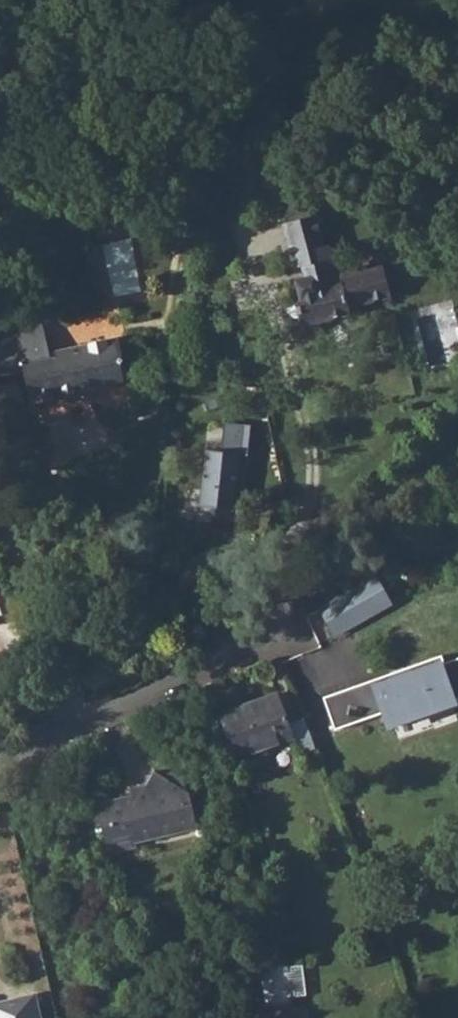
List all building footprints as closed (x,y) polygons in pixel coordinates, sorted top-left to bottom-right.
[(287,207),(290,223),(313,217),(309,202),(287,207)] [(290,223),(283,225),(292,262),(303,267),(306,279),(295,282),(298,295),(292,297),(293,301),(290,302),(288,305),(288,308),(288,309),(288,312),(290,315),(293,317),(298,316),(301,326),(349,315),(348,309),(391,298),(383,268),(366,272),(364,269),(363,268),(361,267),(359,266),(358,266),(357,266),(356,266),(355,267),(353,268),(352,269),(352,270),(351,272),(331,277),(327,260),(329,260),(326,245),(324,245),(316,217),(313,217),(290,223)] [(25,342),(45,338),(42,322),(21,326),(25,342)] [(21,326),(0,331),(0,376),(23,371),(30,405),(124,385),(120,365),(121,359),(117,339),(106,341),(106,340),(85,344),(86,345),(48,353),(45,338),(25,342),(21,326)] [(379,576),(336,597),(351,627),(394,606),(379,576)] [(10,611),(0,585),(0,615),(10,611)] [(323,699),(336,728),(385,713),(391,723),(457,699),(457,658),(443,664),(441,656),(323,699)] [(279,745),(263,700),(213,718),(229,763),(279,745)] [(117,797),(113,798),(128,843),(183,832),(175,795),(171,796),(168,779),(150,783),(140,775),(133,786),(117,790),(117,797)] [(128,843),(113,798),(77,806),(82,830),(87,830),(93,857),(122,850),(122,845),(128,843)] [(268,1017),(294,1017),(287,965),(262,968),(268,1017)] [(33,995),(0,1003),(0,1017),(38,1017),(33,995)]
